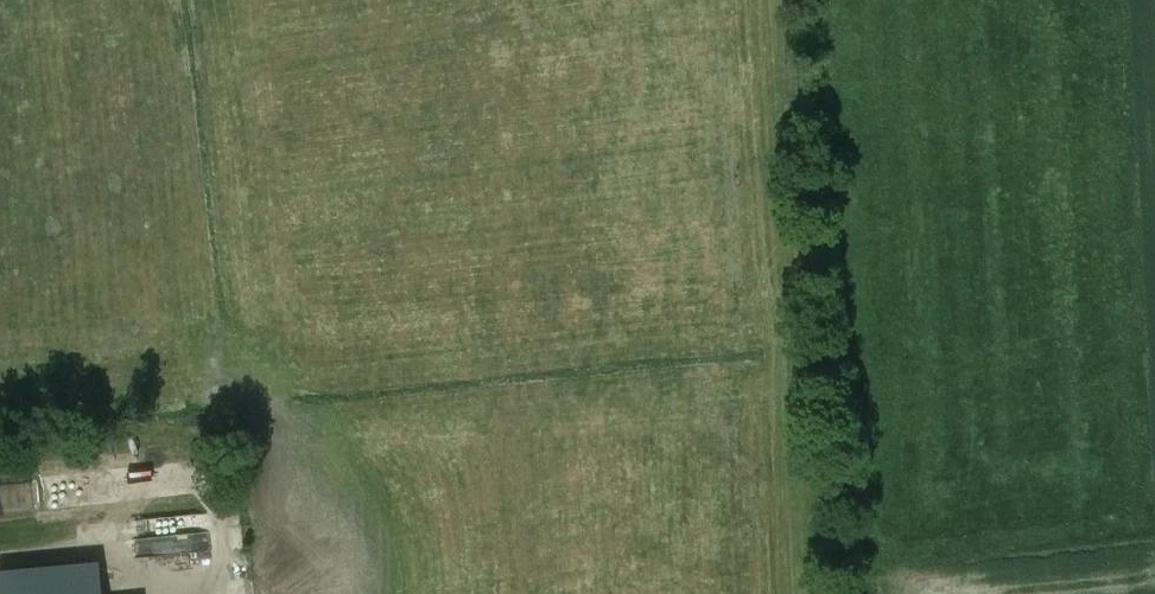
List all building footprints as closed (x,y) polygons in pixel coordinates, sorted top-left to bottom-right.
[(0,573),(0,593),(104,593),(101,563),(0,573)]
